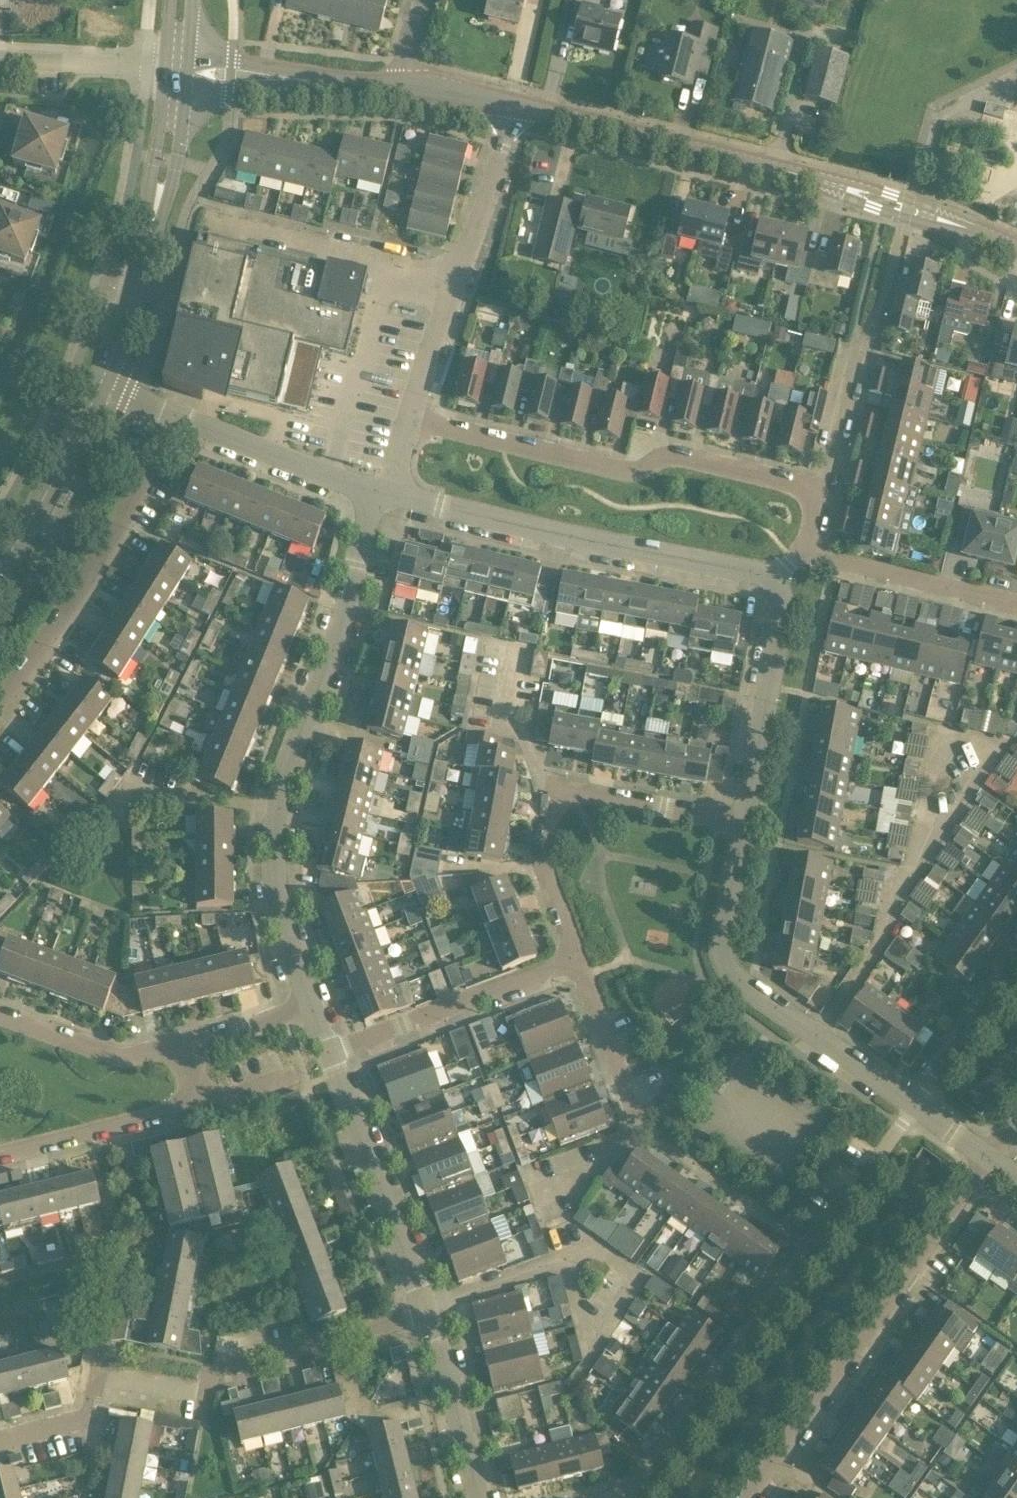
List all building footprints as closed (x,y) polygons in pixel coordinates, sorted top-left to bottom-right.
[(311,0),(287,0),(285,7),(307,13),(311,0)] [(307,13),(329,19),(334,0),(311,0),(307,13)] [(329,19),(350,25),(357,0),(334,0),(329,19)] [(350,25),(379,32),(388,0),(357,0),(350,25)] [(485,17),(518,24),(524,0),(489,0),(485,17)] [(611,54),(620,19),(600,13),(601,10),(582,5),(573,44),(611,54)] [(710,55),(716,30),(694,25),(690,42),(667,37),(664,51),(652,48),(647,69),(662,73),(661,79),(690,86),(698,52),(710,55)] [(749,33),(730,103),(734,104),(733,110),(744,113),(746,107),(773,114),(782,80),(791,44),(749,33)] [(815,50),(802,97),(836,106),(849,59),(815,50)] [(983,112),(982,116),(999,120),(1002,108),(986,104),(983,112)] [(19,143),(61,156),(67,134),(25,122),(19,143)] [(260,178),(269,139),(245,133),(236,172),(260,178)] [(330,195),(344,136),(343,136),(339,156),(316,150),(306,189),(330,195)] [(358,181),(367,142),(344,136),(330,195),(335,175),(358,181)] [(423,160),(462,170),(468,145),(429,136),(423,160)] [(283,183),(293,144),(269,139),(260,178),(283,183)] [(367,142),(358,181),(382,187),(391,148),(367,142)] [(61,156),(19,143),(13,165),(55,177),(61,156)] [(306,189),(316,150),(293,144),(283,183),(306,189)] [(396,154),(410,157),(412,149),(398,146),(396,154)] [(410,157),(396,154),(394,161),(408,164),(410,157)] [(418,183),(457,193),(462,170),(423,160),(418,183)] [(412,207),(451,216),(457,193),(418,183),(412,207)] [(217,188),(214,200),(225,203),(228,191),(217,188)] [(385,200),(398,203),(400,196),(387,192),(385,200)] [(252,210),(255,197),(248,195),(244,208),(252,210)] [(31,196),(28,207),(50,214),(54,203),(31,196)] [(255,197),(252,210),(260,212),(263,199),(255,197)] [(398,203),(385,200),(383,208),(397,211),(398,203)] [(621,240),(629,211),(587,201),(585,211),(577,210),(577,207),(549,201),(535,259),(561,265),(571,225),(580,228),(580,230),(621,240)] [(673,260),(678,239),(699,244),(707,209),(686,204),(679,233),(668,230),(661,257),(673,260)] [(299,222),(302,208),(294,206),(291,220),(299,222)] [(451,216),(412,207),(406,231),(445,240),(451,216)] [(302,208),(299,222),(307,224),(310,210),(302,208)] [(733,246),(722,244),(729,215),(707,209),(699,244),(720,249),(715,271),(727,274),(733,246)] [(32,246),(39,225),(0,210),(0,234),(32,246)] [(347,225),(350,212),(343,210),(340,223),(347,225)] [(350,212),(347,225),(355,227),(358,213),(350,212)] [(775,266),(784,228),(760,223),(754,249),(742,247),(736,271),(758,276),(761,262),(775,266)] [(784,228),(775,266),(788,269),(785,282),(806,287),(807,285),(812,263),(800,260),(807,234),(784,228)] [(0,234),(0,257),(24,266),(32,246),(0,234)] [(199,235),(162,385),(202,400),(205,389),(269,405),(285,341),(345,355),(365,275),(199,235)] [(812,263),(807,285),(832,291),(836,278),(850,281),(859,246),(832,240),(826,264),(813,261),(812,263)] [(896,286),(890,313),(886,331),(909,336),(914,318),(928,321),(939,270),(914,264),(909,289),(896,286)] [(700,307),(704,289),(690,286),(685,303),(700,307)] [(951,286),(940,330),(937,346),(949,349),(952,336),(966,339),(970,324),(984,328),(991,299),(976,295),(977,292),(951,286)] [(799,311),(788,308),(785,320),(796,323),(799,311)] [(697,325),(704,326),(708,324),(710,317),(699,314),(697,325)] [(769,325),(735,316),(731,331),(765,340),(769,325)] [(524,317),(515,320),(518,332),(528,329),(524,317)] [(836,323),(834,333),(846,336),(849,326),(836,323)] [(772,339),(783,341),(785,330),(775,327),(772,339)] [(496,330),(492,345),(502,348),(506,332),(496,330)] [(1015,332),(1009,354),(998,351),(992,375),(1004,377),(1005,371),(1016,374),(1016,332),(1015,332)] [(801,347),(815,350),(818,337),(805,334),(801,347)] [(897,347),(888,339),(882,345),(892,353),(897,347)] [(491,352),(490,356),(467,350),(455,399),(479,405),(486,378),(496,380),(497,380),(499,369),(500,369),(503,355),(491,352)] [(534,378),(535,378),(538,364),(526,361),(524,370),(519,368),(512,372),(500,369),(499,369),(497,380),(496,380),(490,408),(514,414),(521,386),(531,389),(532,389),(534,378)] [(875,369),(872,380),(933,395),(939,371),(902,363),(900,372),(897,374),(875,369)] [(977,365),(975,375),(983,377),(986,367),(977,365)] [(646,376),(642,389),(636,415),(660,420),(667,393),(678,395),(681,385),(684,370),(673,368),(669,382),(646,376)] [(598,369),(596,378),(602,380),(608,381),(610,372),(598,369)] [(566,397),(567,398),(569,386),(569,387),(573,372),(561,370),(558,384),(535,378),(534,378),(532,389),(531,389),(525,416),(549,422),(555,395),(566,397)] [(702,401),(713,404),(716,393),(719,379),(708,376),(704,390),(681,385),(678,395),(671,423),(695,429),(702,401)] [(593,392),(569,387),(569,386),(567,398),(566,397),(560,425),(584,431),(590,403),(601,406),(604,395),(608,381),(602,380),(596,378),(593,392)] [(961,402),(972,405),(975,392),(978,381),(967,378),(961,402)] [(748,412),(751,401),(752,402),(755,388),(719,379),(716,393),(713,404),(706,431),(730,437),(737,410),(748,412)] [(927,419),(933,395),(872,380),(869,392),(891,398),(893,401),(891,410),(927,419)] [(604,395),(601,406),(595,434),(619,439),(625,412),(636,415),(642,389),(623,385),(619,399),(604,395)] [(752,402),(751,401),(748,412),(741,440),(765,446),(772,418),(783,421),(786,410),(790,392),(770,387),(766,405),(752,402)] [(786,410),(783,421),(776,448),(800,454),(807,427),(818,429),(827,395),(811,391),(803,408),(802,414),(786,410)] [(967,427),(972,405),(961,402),(956,425),(967,427)] [(921,442),(927,419),(891,410),(889,419),(885,421),(863,415),(860,427),(921,442)] [(882,448),(880,456),(916,465),(921,442),(860,427),(857,439),(880,444),(882,448)] [(1016,434),(1003,431),(1000,444),(1013,447),(1016,434)] [(852,462),(849,473),(910,488),(916,465),(880,456),(877,465),(874,467),(852,462)] [(206,509),(220,476),(198,467),(185,500),(206,509)] [(904,512),(910,488),(849,473),(846,485),(868,491),(870,494),(868,503),(904,512)] [(948,474),(943,495),(955,498),(960,477),(948,474)] [(228,517),(241,484),(220,476),(206,509),(228,517)] [(249,526),(262,492),(241,484),(228,517),(249,526)] [(177,489),(171,502),(178,505),(184,492),(177,489)] [(270,534),(283,501),(262,492),(249,526),(270,534)] [(1009,505),(1011,496),(1004,494),(1002,503),(1009,505)] [(938,496),(936,507),(952,511),(954,499),(938,496)] [(291,543),(304,509),(283,501),(270,534),(291,543)] [(899,535),(904,512),(868,503),(866,512),(863,514),(840,508),(838,520),(899,535)] [(997,522),(972,516),(974,510),(962,507),(956,530),(968,533),(963,556),(987,562),(997,522)] [(304,509),(291,543),(313,551),(326,518),(304,509)] [(893,559),(899,535),(838,520),(835,532),(857,537),(859,541),(857,550),(893,559)] [(997,522),(987,562),(1012,568),(1016,548),(1016,527),(997,522)] [(430,543),(432,533),(420,530),(418,537),(420,540),(430,543)] [(432,533),(430,543),(439,545),(443,543),(444,536),(432,533)] [(191,549),(194,540),(183,535),(179,544),(191,549)] [(194,540),(191,549),(203,554),(207,545),(194,540)] [(161,544),(149,564),(179,584),(192,564),(161,544)] [(418,590),(427,551),(405,546),(395,585),(418,590)] [(440,596),(452,548),(451,548),(449,556),(427,551),(418,590),(440,596)] [(464,592),(474,553),(452,548),(440,596),(443,587),(464,592)] [(233,566),(236,557),(225,552),(221,561),(233,566)] [(486,598),(496,558),(474,553),(464,592),(486,598)] [(236,557),(233,566),(245,571),(249,562),(236,557)] [(509,603),(518,564),(496,558),(486,598),(509,603)] [(934,560),(929,564),(928,569),(937,571),(940,562),(934,560)] [(137,583),(167,603),(179,584),(149,564),(137,583)] [(542,616),(545,602),(544,601),(550,579),(539,577),(541,569),(518,564),(509,603),(531,609),(534,614),(542,616)] [(263,578),(275,582),(278,574),(267,569),(263,578)] [(278,574),(275,582),(287,587),(291,579),(278,574)] [(578,619),(586,579),(563,575),(555,614),(578,619)] [(586,579),(578,619),(600,623),(608,583),(586,579)] [(167,603),(137,583),(125,603),(155,622),(167,603)] [(234,583),(228,594),(237,599),(243,587),(234,583)] [(630,588),(608,583),(600,623),(622,627),(623,627),(630,588)] [(851,585),(848,604),(869,607),(872,588),(851,585)] [(845,603),(848,588),(840,586),(837,601),(845,603)] [(275,588),(266,610),(299,623),(308,601),(275,588)] [(642,645),(645,631),(653,592),(630,588),(623,627),(622,627),(620,641),(642,645)] [(206,602),(216,607),(221,595),(212,591),(206,602)] [(653,592),(645,631),(667,636),(675,596),(653,592)] [(231,610),(237,599),(228,594),(222,605),(231,610)] [(874,609),(882,611),(885,597),(877,595),(874,609)] [(388,609),(405,612),(408,600),(391,596),(388,609)] [(698,600),(675,596),(667,636),(689,640),(690,640),(698,600)] [(893,599),(885,597),(882,611),(889,613),(893,599)] [(711,653),(718,614),(696,609),(698,600),(690,640),(689,640),(688,649),(711,653)] [(216,607),(206,602),(200,614),(210,618),(216,607)] [(545,602),(542,616),(547,617),(550,615),(551,613),(553,604),(545,602)] [(112,622),(143,641),(155,622),(125,603),(112,622)] [(824,652),(847,658),(856,621),(844,618),(846,607),(836,605),(824,652)] [(918,620),(926,622),(930,608),(921,606),(918,620)] [(937,610),(930,608),(926,622),(933,624),(937,610)] [(258,631),(291,644),(299,623),(266,610),(258,631)] [(869,624),(856,621),(847,658),(869,663),(881,616),(871,613),(869,624)] [(741,618),(718,614),(711,653),(737,658),(740,662),(745,663),(752,626),(740,624),(741,618)] [(448,622),(446,618),(435,616),(433,624),(447,627),(448,622)] [(890,618),(881,616),(869,663),(891,669),(900,632),(888,629),(890,618)] [(974,619),(966,617),(962,631),(971,633),(974,619)] [(974,664),(997,670),(1006,633),(994,630),(996,619),(986,617),(974,664)] [(100,641),(131,660),(143,641),(112,622),(100,641)] [(207,635),(217,639),(222,628),(213,623),(207,635)] [(388,646),(423,655),(428,633),(393,624),(388,646)] [(478,634),(480,626),(468,624),(465,626),(463,631),(478,634)] [(913,635),(900,632),(891,669),(914,674),(925,627),(915,624),(913,635)] [(501,631),(490,629),(480,626),(478,634),(491,637),(499,639),(501,631)] [(935,629),(925,627),(914,674),(936,680),(945,643),(932,640),(935,629)] [(186,643),(195,647),(200,636),(191,631),(186,643)] [(249,652),(282,665),(291,644),(258,631),(249,652)] [(1006,633),(997,670),(1016,675),(1016,636),(1006,633)] [(537,637),(519,634),(517,642),(536,646),(537,637)] [(217,639),(207,635),(201,646),(211,651),(217,639)] [(464,638),(452,635),(450,644),(461,647),(464,638)] [(957,646),(945,643),(936,680),(959,685),(970,638),(960,635),(957,646)] [(131,660),(100,641),(88,661),(118,680),(131,660)] [(195,647),(186,643),(180,654),(189,659),(195,647)] [(423,655),(388,646),(382,667),(417,676),(423,655)] [(593,663),(594,654),(583,652),(571,650),(570,658),(579,660),(593,663)] [(240,673),(274,686),(282,665),(249,652),(240,673)] [(544,679),(549,654),(535,652),(530,676),(544,679)] [(461,664),(473,666),(475,656),(463,654),(461,664)] [(594,654),(593,663),(607,665),(608,660),(605,657),(594,654)] [(637,671),(639,663),(628,661),(624,663),(623,668),(637,671)] [(639,663),(637,671),(651,674),(652,669),(650,665),(639,663)] [(186,675),(195,680),(202,668),(192,664),(186,675)] [(473,666),(461,664),(459,674),(471,677),(473,666)] [(417,676),(382,667),(377,688),(412,697),(417,676)] [(585,675),(597,677),(608,679),(609,671),(586,667),(585,675)] [(681,685),(684,672),(678,670),(674,673),(672,683),(677,684),(681,685)] [(609,671),(608,679),(619,681),(623,679),(624,674),(609,671)] [(165,683),(174,688),(180,676),(171,672),(165,683)] [(684,672),(681,685),(690,686),(691,684),(692,676),(690,673),(684,672)] [(232,694),(265,708),(274,686),(240,673),(232,694)] [(195,680),(186,675),(180,687),(189,691),(195,680)] [(653,688),(654,680),(640,677),(639,682),(642,686),(653,688)] [(70,697),(98,719),(113,700),(84,678),(70,697)] [(654,680),(653,688),(664,690),(667,688),(668,682),(654,680)] [(813,692),(824,695),(827,684),(816,681),(813,692)] [(174,688),(165,683),(159,695),(168,699),(174,688)] [(691,684),(690,686),(681,685),(677,684),(675,694),(674,699),(684,701),(683,703),(696,706),(696,701),(699,688),(699,686),(691,684)] [(412,697),(377,688),(372,709),(407,718),(417,720),(422,701),(412,698),(412,697)] [(696,701),(705,703),(710,700),(711,691),(699,688),(696,701)] [(856,703),(858,694),(846,691),(844,700),(856,703)] [(572,709),(574,697),(553,692),(550,704),(572,709)] [(223,715),(257,729),(265,708),(232,694),(223,715)] [(453,706),(465,709),(467,699),(455,696),(453,706)] [(56,714),(84,737),(98,719),(70,697),(56,714)] [(732,726),(737,702),(723,699),(718,723),(732,726)] [(165,716),(175,720),(181,709),(171,704),(165,716)] [(894,717),(896,707),(883,704),(881,715),(894,717)] [(571,752),(579,712),(539,705),(534,734),(535,739),(549,741),(548,747),(571,752)] [(465,709),(453,706),(451,717),(463,719),(465,709)] [(808,727),(856,736),(860,713),(823,706),(820,720),(810,718),(808,727)] [(407,718),(372,709),(367,731),(402,739),(407,719),(417,722),(417,720),(407,718)] [(982,734),(986,715),(971,711),(971,714),(963,712),(959,726),(967,728),(967,730),(982,734)] [(579,712),(571,752),(593,756),(591,765),(592,765),(601,716),(579,712)] [(84,737),(56,714),(42,732),(70,754),(84,737)] [(215,736),(248,750),(257,729),(223,715),(215,736)] [(986,715),(982,734),(995,737),(996,735),(1004,737),(1008,723),(999,721),(1000,718),(986,715)] [(175,720),(165,716),(159,727),(169,732),(175,720)] [(601,716),(592,765),(614,769),(622,729),(600,725),(602,716),(601,716)] [(913,723),(911,732),(926,735),(927,726),(913,723)] [(814,752),(852,759),(856,736),(808,727),(806,737),(817,739),(814,752)] [(622,729),(614,769),(637,773),(644,733),(622,729)] [(28,750),(56,772),(70,754),(42,732),(28,750)] [(517,777),(517,776),(511,775),(515,754),(499,751),(501,739),(468,733),(466,746),(480,749),(476,769),(517,777)] [(644,733),(637,773),(659,777),(667,738),(644,733)] [(132,746),(141,750),(147,739),(138,734),(132,746)] [(903,756),(923,759),(926,737),(906,734),(903,756)] [(206,757),(240,770),(248,750),(215,736),(206,757)] [(409,750),(431,754),(434,742),(412,737),(409,750)] [(667,738),(659,777),(682,782),(689,742),(667,738)] [(682,781),(705,786),(706,780),(722,783),(729,749),(719,747),(716,750),(714,756),(710,756),(712,746),(689,742),(682,781)] [(343,764),(378,773),(383,751),(348,743),(343,764)] [(141,750),(132,746),(126,757),(135,762),(141,750)] [(151,765),(157,753),(148,748),(142,760),(151,765)] [(14,768),(42,790),(56,772),(28,750),(14,768)] [(431,754),(409,750),(407,762),(429,767),(431,754)] [(799,772),(848,781),(852,759),(814,752),(812,764),(801,762),(799,772)] [(240,770),(206,757),(198,778),(231,792),(240,770)] [(447,765),(435,762),(432,774),(430,782),(443,785),(447,765)] [(905,762),(904,768),(918,771),(919,765),(905,762)] [(338,785),(373,794),(378,773),(343,764),(338,785)] [(14,768),(0,786),(0,787),(28,809),(42,790),(14,768)] [(916,780),(918,771),(904,768),(902,778),(916,780)] [(469,790),(513,798),(517,777),(476,769),(476,770),(473,770),(469,790)] [(806,797),(843,804),(848,781),(799,772),(798,782),(808,784),(806,797)] [(106,783),(115,789),(123,779),(114,773),(106,783)] [(69,810),(84,794),(64,777),(49,793),(69,810)] [(1009,789),(996,780),(991,787),(1004,796),(1009,789)] [(115,789),(106,783),(98,793),(107,800),(115,789)] [(332,806),(367,815),(373,794),(338,785),(332,806)] [(474,813),(509,820),(513,798),(469,790),(469,792),(477,793),(474,813)] [(408,803),(420,806),(423,795),(410,792),(408,803)] [(426,804),(438,806),(440,798),(427,795),(426,804)] [(791,817),(839,826),(843,804),(806,797),(804,809),(793,807),(791,817)] [(995,808),(983,799),(978,806),(990,815),(995,808)] [(420,806),(408,803),(406,812),(418,815),(420,806)] [(438,806),(426,804),(424,812),(436,815),(438,806)] [(327,827),(362,836),(367,815),(332,806),(327,827)] [(896,807),(895,813),(909,816),(911,809),(896,807)] [(78,818),(87,825),(95,815),(86,808),(78,818)] [(10,819),(0,809),(0,829),(10,819)] [(461,833),(505,841),(509,820),(474,813),(473,814),(465,813),(461,833)] [(908,825),(909,816),(895,813),(893,823),(908,825)] [(196,838),(232,838),(232,814),(196,815),(196,838)] [(835,849),(839,826),(791,817),(789,827),(800,829),(797,842),(835,849)] [(87,825),(78,818),(70,829),(79,835),(87,825)] [(132,838),(143,838),(142,825),(132,825),(132,838)] [(952,831),(955,834),(957,836),(961,831),(958,829),(955,826),(954,828),(952,831)] [(322,848),(357,857),(362,836),(327,827),(322,848)] [(71,837),(64,831),(54,843),(61,849),(71,837)] [(961,831),(957,836),(969,844),(973,839),(961,831)] [(505,841),(461,833),(457,855),(501,863),(505,841)] [(399,845),(411,848),(413,837),(401,835),(399,845)] [(964,852),(969,844),(957,836),(952,844),(964,852)] [(143,838),(132,838),(132,851),(143,851),(143,838)] [(232,838),(196,838),(196,861),(232,861),(232,838)] [(411,848),(399,845),(396,855),(409,858),(411,848)] [(413,860),(439,865),(442,852),(416,846),(413,860)] [(365,860),(357,858),(357,857),(322,848),(317,870),(323,871),(319,886),(319,887),(356,885),(354,880),(360,881),(365,860)] [(1015,848),(1001,867),(1016,878),(1016,850),(1015,848)] [(902,854),(888,852),(887,860),(901,862),(902,854)] [(793,867),(790,879),(828,886),(832,863),(784,854),(782,865),(793,867)] [(970,859),(965,856),(960,863),(965,866),(970,859)] [(439,865),(413,860),(410,877),(437,877),(439,865)] [(31,870),(38,877),(47,868),(40,861),(31,870)] [(232,861),(196,861),(197,883),(233,883),(232,861)] [(775,886),(782,888),(787,866),(780,864),(775,886)] [(1001,867),(988,885),(1016,906),(1016,878),(1001,867)] [(879,868),(878,873),(876,882),(882,883),(885,869),(879,868)] [(935,868),(931,873),(943,881),(947,876),(935,868)] [(38,877),(31,870),(22,880),(29,887),(38,877)] [(133,884),(143,884),(143,871),(132,871),(133,884)] [(876,882),(878,874),(863,871),(861,879),(876,882)] [(937,889),(943,881),(931,873),(925,880),(937,889)] [(437,877),(410,877),(422,911),(446,902),(437,877)] [(480,912),(513,899),(506,879),(472,891),(480,912)] [(776,900),(824,909),(828,886),(790,879),(788,892),(777,890),(776,900)] [(233,883),(197,883),(197,907),(233,907),(233,883)] [(143,884),(133,884),(133,897),(143,897),(143,884)] [(361,913),(354,893),(358,892),(356,885),(319,887),(326,903),(320,905),(328,926),(361,913)] [(1016,910),(1016,906),(988,885),(975,904),(1015,932),(1016,929),(1016,921),(1012,918),(1016,910)] [(60,904),(64,894),(51,889),(47,899),(60,904)] [(0,904),(8,911),(16,902),(9,895),(0,904)] [(513,899),(480,912),(487,931),(521,919),(513,899)] [(820,931),(824,909),(776,900),(774,910),(784,912),(782,924),(820,931)] [(94,917),(98,907),(82,901),(79,911),(94,917)] [(406,919),(418,914),(415,904),(403,909),(406,919)] [(1009,940),(1015,932),(975,904),(962,923),(993,945),(1000,934),(1009,940)] [(917,918),(924,924),(927,920),(919,915),(920,913),(908,905),(905,910),(917,918)] [(98,907),(94,917),(102,920),(106,910),(98,907)] [(869,919),(870,911),(856,908),(854,916),(869,919)] [(900,917),(899,917),(899,918),(911,926),(917,918),(905,910),(900,917)] [(361,913),(328,926),(335,945),(373,931),(366,911),(361,913)] [(418,914),(406,919),(410,928),(422,923),(418,914)] [(202,926),(215,926),(215,915),(202,916),(202,926)] [(869,919),(854,916),(853,926),(867,929),(869,919)] [(168,918),(168,929),(181,929),(181,917),(168,918)] [(168,929),(168,918),(155,919),(156,930),(168,929)] [(926,925),(924,924),(917,918),(911,926),(910,927),(916,932),(922,931),(926,925)] [(528,938),(521,919),(487,931),(494,950),(528,938)] [(985,955),(993,945),(962,923),(949,941),(989,969),(994,961),(985,955)] [(815,954),(820,931),(782,924),(780,937),(769,935),(767,945),(815,954)] [(335,945),(343,964),(380,950),(373,931),(335,945)] [(852,931),(851,937),(865,940),(866,933),(852,931)] [(863,949),(865,940),(851,937),(849,946),(863,949)] [(437,950),(449,946),(446,938),(434,942),(437,950)] [(528,938),(494,950),(502,971),(536,958),(528,938)] [(17,981),(30,947),(8,939),(6,944),(0,942),(0,974),(17,981)] [(905,973),(918,955),(896,939),(883,957),(905,973)] [(983,977),(989,969),(949,941),(935,960),(966,982),(974,971),(983,977)] [(421,957),(433,952),(429,943),(417,947),(421,957)] [(774,970),(787,973),(785,985),(809,1002),(820,985),(823,981),(819,978),(818,978),(811,977),(815,954),(767,945),(765,954),(776,956),(774,970)] [(449,946),(437,950),(440,958),(452,954),(449,946)] [(30,947),(17,981),(39,988),(51,955),(30,947)] [(343,964),(342,964),(350,983),(387,969),(380,950),(343,964)] [(433,952),(421,957),(425,966),(436,962),(433,952)] [(246,953),(223,958),(231,993),(254,988),(254,986),(266,983),(259,955),(247,958),(246,953)] [(51,955),(39,988),(60,996),(73,962),(51,955)] [(918,955),(905,973),(910,967),(916,972),(925,960),(918,955)] [(231,993),(223,958),(201,963),(209,999),(231,993)] [(73,962),(60,996),(81,1004),(94,970),(73,962)] [(209,999),(201,963),(179,969),(187,1004),(209,999)] [(453,990),(465,986),(457,965),(445,969),(453,990)] [(187,1004),(179,969),(157,974),(165,1009),(187,1004)] [(387,969),(350,983),(357,1003),(391,991),(407,984),(407,983),(405,984),(403,977),(392,982),(387,969)] [(116,978),(94,970),(81,1004),(103,1012),(104,1011),(123,1018),(124,988),(114,984),(116,978)] [(436,997),(448,992),(440,971),(428,976),(436,997)] [(135,985),(124,988),(123,1018),(142,1013),(143,1015),(165,1009),(157,974),(134,980),(135,985)] [(821,975),(819,978),(823,981),(820,985),(825,988),(830,981),(821,975)] [(365,1023),(402,1009),(415,1004),(407,984),(391,991),(357,1003),(365,1023)] [(854,1023),(865,1030),(887,999),(867,985),(839,1025),(848,1031),(854,1023)] [(520,1039),(568,1021),(559,999),(511,1017),(520,1039)] [(869,1046),(877,1052),(905,1012),(887,999),(865,1030),(875,1038),(869,1046)] [(925,1026),(905,1012),(877,1052),(885,1058),(892,1049),(903,1057),(899,1061),(910,1069),(924,1048),(914,1041),(925,1026)] [(528,1060),(576,1042),(568,1021),(520,1039),(528,1060)] [(487,1051),(491,1050),(481,1022),(468,1027),(479,1054),(487,1051)] [(466,1059),(466,1060),(475,1057),(464,1028),(449,1034),(460,1062),(466,1059)] [(536,1082),(584,1063),(576,1042),(528,1060),(536,1082)] [(386,1090),(434,1072),(425,1050),(377,1068),(386,1090)] [(487,1051),(479,1054),(483,1066),(492,1063),(487,1051)] [(475,1057),(466,1060),(471,1071),(479,1068),(475,1057)] [(584,1063),(536,1082),(544,1103),(592,1085),(584,1063)] [(434,1072),(386,1090),(394,1111),(442,1094),(434,1072)] [(493,1098),(501,1095),(496,1083),(488,1086),(493,1098)] [(592,1085),(544,1103),(552,1124),(600,1106),(592,1085)] [(480,1089),(485,1101),(493,1098),(488,1086),(480,1089)] [(442,1094),(394,1111),(402,1133),(450,1115),(442,1094)] [(501,1095),(493,1098),(497,1110),(505,1107),(501,1095)] [(480,1116),(489,1113),(497,1110),(493,1098),(485,1101),(476,1105),(480,1116)] [(600,1106),(552,1124),(560,1147),(609,1128),(600,1106)] [(450,1115),(402,1133),(410,1154),(458,1136),(471,1131),(468,1124),(455,1129),(450,1115)] [(511,1140),(519,1137),(515,1125),(507,1128),(511,1140)] [(260,1189),(258,1184),(231,1190),(222,1155),(223,1137),(223,1135),(169,1149),(166,1136),(131,1144),(134,1159),(151,1155),(170,1230),(172,1230),(172,1234),(170,1234),(154,1314),(137,1311),(135,1320),(129,1319),(125,1342),(201,1357),(200,1334),(200,1333),(188,1331),(208,1233),(246,1224),(242,1211),(236,1212),(232,1195),(260,1189)] [(418,1175),(466,1157),(458,1136),(410,1154),(418,1175)] [(519,1137),(511,1140),(516,1152),(524,1148),(519,1137)] [(622,1171),(612,1164),(598,1184),(610,1192),(612,1188),(630,1200),(656,1163),(638,1150),(622,1171)] [(515,1163),(511,1153),(503,1156),(499,1158),(503,1167),(515,1163)] [(426,1197),(474,1179),(466,1157),(418,1175),(426,1197)] [(331,1187),(340,1184),(332,1162),(323,1166),(331,1187)] [(647,1213),(674,1175),(656,1163),(630,1200),(647,1213)] [(262,1195),(297,1182),(290,1165),(261,1176),(261,1177),(256,1179),(258,1184),(260,1189),(262,1195)] [(13,1183),(23,1181),(21,1172),(11,1174),(13,1183)] [(505,1192),(522,1185),(518,1173),(500,1180),(505,1192)] [(71,1179),(79,1209),(100,1204),(92,1174),(71,1179)] [(9,1184),(7,1175),(0,1177),(0,1186),(9,1184)] [(671,1216),(691,1188),(674,1175),(647,1213),(654,1203),(671,1216)] [(52,1184),(59,1214),(79,1209),(71,1179),(52,1184)] [(434,1218),(482,1200),(474,1179),(426,1197),(434,1218)] [(269,1211),(303,1198),(297,1182),(262,1195),(269,1211)] [(32,1189),(39,1219),(59,1214),(52,1184),(32,1189)] [(340,1184),(331,1187),(337,1204),(346,1200),(340,1184)] [(522,1185),(505,1192),(511,1190),(517,1206),(528,1202),(522,1185)] [(39,1219),(32,1189),(19,1192),(18,1187),(13,1188),(21,1223),(39,1219)] [(3,1228),(21,1223),(13,1188),(5,1190),(6,1195),(0,1196),(0,1215),(3,1228)] [(689,1228),(709,1200),(691,1188),(671,1216),(689,1228)] [(309,1214),(303,1198),(269,1211),(275,1227),(309,1214)] [(346,1200),(337,1204),(345,1222),(353,1219),(346,1200)] [(442,1240),(490,1221),(482,1200),(434,1218),(442,1240)] [(706,1241),(727,1213),(709,1200),(689,1228),(706,1241)] [(724,1253),(744,1225),(727,1213),(706,1241),(724,1253)] [(309,1214),(275,1227),(281,1243),(315,1229),(309,1214)] [(531,1230),(539,1227),(535,1215),(526,1218),(531,1230)] [(590,1232),(598,1221),(590,1216),(583,1226),(590,1232)] [(450,1261),(499,1242),(490,1221),(442,1240),(450,1261)] [(619,1252),(633,1232),(621,1224),(607,1244),(619,1252)] [(742,1266),(762,1238),(744,1225),(724,1253),(742,1266)] [(539,1227),(531,1230),(535,1242),(544,1239),(539,1227)] [(987,1242),(977,1235),(962,1256),(973,1263),(977,1257),(995,1270),(1016,1239),(1016,1235),(1010,1230),(1006,1234),(997,1228),(987,1242)] [(119,1295),(131,1231),(123,1229),(110,1293),(119,1295)] [(286,1258),(320,1244),(315,1229),(281,1243),(286,1258)] [(633,1232),(619,1252),(630,1260),(644,1240),(633,1232)] [(338,1243),(334,1233),(323,1238),(327,1248),(338,1243)] [(762,1238),(742,1266),(760,1279),(780,1251),(762,1238)] [(995,1270),(1012,1283),(1008,1288),(1016,1295),(1016,1239),(995,1270)] [(88,1244),(90,1252),(102,1249),(100,1241),(88,1244)] [(499,1242),(450,1261),(459,1283),(507,1265),(499,1242)] [(90,1252),(88,1244),(75,1247),(78,1255),(90,1252)] [(293,1275),(327,1262),(320,1244),(286,1258),(293,1275)] [(657,1273),(672,1251),(661,1244),(647,1265),(657,1273)] [(48,1254),(50,1262),(62,1259),(60,1251),(48,1254)] [(787,1255),(780,1251),(776,1257),(783,1262),(787,1255)] [(362,1268),(371,1265),(366,1253),(357,1255),(362,1268)] [(50,1262),(48,1254),(35,1257),(37,1265),(50,1262)] [(675,1285),(689,1265),(674,1255),(661,1275),(675,1285)] [(327,1262),(293,1275),(299,1292),(333,1279),(327,1262)] [(14,1271),(12,1263),(0,1265),(0,1270),(1,1274),(14,1271)] [(371,1265),(362,1268),(368,1284),(377,1281),(371,1265)] [(689,1265),(675,1285),(692,1297),(700,1286),(683,1274),(689,1266),(689,1265)] [(554,1308),(560,1306),(568,1304),(561,1276),(547,1279),(554,1308)] [(676,1293),(653,1277),(643,1290),(666,1306),(676,1293)] [(344,1294),(340,1282),(335,1283),(333,1279),(299,1292),(305,1308),(344,1294)] [(377,1281),(368,1284),(374,1299),(382,1295),(377,1281)] [(477,1327),(527,1315),(523,1298),(529,1297),(526,1285),(513,1289),(515,1293),(471,1304),(477,1327)] [(346,1297),(344,1294),(305,1308),(312,1325),(346,1312),(341,1299),(346,1297)] [(707,1314),(714,1305),(704,1297),(697,1307),(707,1314)] [(636,1301),(625,1316),(638,1325),(648,1310),(636,1301)] [(571,1317),(568,1304),(560,1306),(563,1319),(571,1317)] [(714,1305),(707,1314),(724,1326),(730,1316),(714,1305)] [(954,1349),(962,1354),(975,1336),(973,1334),(980,1324),(960,1310),(953,1320),(934,1306),(926,1316),(931,1319),(925,1328),(954,1349)] [(110,1343),(115,1313),(107,1312),(101,1342),(110,1343)] [(678,1330),(706,1351),(719,1332),(691,1312),(678,1330)] [(483,1349),(533,1337),(527,1315),(477,1327),(483,1349)] [(633,1326),(623,1319),(616,1329),(626,1336),(633,1326)] [(706,1351),(678,1330),(677,1331),(667,1325),(655,1341),(694,1368),(706,1351)] [(914,1333),(908,1342),(942,1366),(954,1349),(925,1328),(919,1336),(914,1333)] [(571,1351),(579,1348),(576,1336),(568,1338),(571,1351)] [(488,1371),(538,1359),(533,1337),(483,1349),(488,1371)] [(613,1340),(606,1351),(613,1356),(621,1346),(613,1340)] [(694,1368),(655,1341),(643,1359),(681,1386),(694,1368)] [(906,1355),(897,1367),(927,1387),(942,1366),(908,1342),(902,1351),(906,1355)] [(404,1347),(397,1349),(400,1363),(407,1361),(404,1347)] [(579,1348),(571,1351),(574,1363),(582,1361),(579,1348)] [(400,1363),(397,1349),(390,1351),(393,1364),(400,1363)] [(61,1350),(41,1355),(48,1385),(69,1380),(61,1350)] [(48,1385),(41,1355),(20,1360),(28,1390),(48,1385)] [(618,1369),(601,1357),(592,1370),(609,1382),(618,1369)] [(538,1359),(488,1371),(494,1394),(544,1382),(538,1359)] [(652,1367),(645,1377),(639,1373),(634,1379),(669,1403),(681,1386),(643,1359),(642,1360),(652,1367)] [(982,1367),(992,1374),(998,1366),(988,1359),(982,1367)] [(20,1360),(0,1365),(0,1366),(7,1395),(28,1390),(20,1360)] [(331,1365),(337,1388),(338,1388),(345,1418),(356,1425),(370,1403),(360,1397),(351,1360),(331,1365)] [(889,1368),(883,1378),(917,1402),(927,1387),(897,1367),(894,1372),(889,1368)] [(311,1370),(314,1384),(322,1382),(319,1368),(311,1370)] [(314,1384),(311,1370),(303,1373),(306,1386),(314,1384)] [(972,1388),(980,1393),(989,1381),(981,1375),(972,1388)] [(872,1383),(866,1393),(900,1417),(912,1399),(916,1402),(917,1402),(883,1378),(877,1386),(872,1383)] [(269,1381),(272,1394),(280,1392),(277,1379),(269,1381)] [(669,1403),(634,1379),(629,1387),(634,1392),(628,1401),(656,1421),(669,1403)] [(272,1394),(269,1381),(261,1383),(264,1396),(272,1394)] [(538,1388),(540,1399),(544,1412),(553,1410),(550,1397),(564,1394),(561,1382),(538,1388)] [(323,1423),(345,1418),(338,1388),(337,1388),(316,1393),(323,1423)] [(980,1393),(972,1388),(962,1403),(969,1408),(980,1393)] [(231,1402),(239,1400),(236,1389),(228,1391),(231,1402)] [(51,1395),(54,1409),(62,1407),(58,1393),(51,1395)] [(295,1398),(303,1429),(323,1423),(316,1393),(295,1398)] [(864,1405),(858,1413),(887,1434),(900,1417),(866,1393),(859,1402),(864,1405)] [(498,1412),(521,1406),(518,1394),(495,1400),(498,1412)] [(54,1409),(51,1395),(42,1397),(46,1411),(54,1409)] [(614,1420),(615,1419),(643,1439),(656,1421),(628,1401),(627,1402),(620,1397),(607,1415),(614,1420)] [(303,1429),(295,1398),(274,1403),(282,1434),(303,1429)] [(421,1418),(417,1399),(380,1408),(370,1403),(356,1425),(368,1432),(398,1424),(398,1425),(407,1423),(407,1422),(421,1418)] [(10,1405),(13,1419),(21,1416),(18,1403),(10,1405)] [(255,1408),(262,1439),(282,1434),(274,1403),(255,1408)] [(13,1419),(10,1405),(2,1407),(5,1421),(13,1419)] [(521,1406),(498,1412),(501,1424),(524,1418),(521,1406)] [(262,1439),(255,1408),(234,1414),(241,1444),(262,1439)] [(947,1425),(954,1430),(964,1416),(957,1411),(947,1425)] [(887,1434),(858,1413),(852,1421),(848,1418),(841,1428),(875,1452),(887,1434)] [(155,1414),(153,1426),(180,1431),(183,1420),(155,1414)] [(423,1427),(421,1419),(422,1419),(421,1418),(407,1422),(407,1423),(409,1431),(423,1427)] [(118,1441),(158,1449),(162,1430),(152,1428),(153,1426),(122,1420),(118,1441)] [(1012,1423),(1007,1430),(1016,1436),(1016,1426),(1012,1423)] [(368,1432),(373,1454),(403,1446),(398,1425),(398,1424),(368,1432)] [(606,1432),(607,1432),(609,1440),(611,1439),(623,1453),(634,1444),(624,1432),(612,1424),(606,1432)] [(581,1474),(573,1441),(572,1441),(569,1427),(549,1433),(560,1480),(581,1474)] [(937,1433),(951,1443),(955,1437),(941,1427),(937,1433)] [(875,1452),(841,1428),(835,1436),(842,1441),(835,1450),(862,1469),(875,1452)] [(190,1430),(187,1442),(197,1444),(199,1432),(190,1430)] [(573,1441),(581,1474),(603,1469),(600,1458),(613,1455),(609,1440),(607,1432),(606,1432),(573,1441)] [(560,1480),(549,1433),(548,1433),(551,1446),(531,1451),(540,1485),(560,1480)] [(951,1443),(937,1433),(932,1440),(946,1450),(951,1443)] [(114,1461),(145,1467),(148,1448),(158,1450),(158,1449),(118,1441),(114,1461)] [(187,1442),(185,1454),(194,1456),(197,1444),(187,1442)] [(403,1446),(373,1454),(378,1473),(408,1465),(403,1446)] [(850,1487),(862,1469),(835,1450),(830,1458),(823,1453),(816,1463),(835,1477),(828,1487),(842,1497),(851,1497),(856,1491),(850,1487)] [(1016,1479),(1016,1452),(1013,1450),(1006,1460),(992,1451),(987,1458),(1001,1467),(1016,1479)] [(540,1485),(531,1451),(509,1457),(512,1468),(518,1490),(540,1485)] [(11,1466),(24,1463),(22,1454),(9,1457),(11,1466)] [(145,1467),(114,1461),(110,1481),(141,1487),(145,1467)] [(910,1477),(917,1482),(926,1469),(919,1464),(910,1477)] [(408,1465),(378,1473),(383,1493),(413,1485),(408,1465)] [(1006,1497),(1016,1497),(1016,1479),(1001,1467),(1000,1468),(1005,1471),(998,1481),(984,1472),(979,1479),(1006,1497)] [(18,1490),(13,1469),(0,1472),(0,1494),(18,1490)] [(252,1473),(255,1483),(270,1479),(268,1469),(252,1473)] [(332,1485),(341,1483),(338,1470),(328,1472),(332,1485)] [(917,1482),(910,1477),(900,1491),(907,1497),(917,1482)] [(979,1479),(974,1486),(988,1495),(986,1497),(1006,1497),(979,1479)] [(141,1487),(110,1481),(107,1497),(139,1497),(141,1487)] [(177,1494),(187,1496),(189,1484),(179,1482),(177,1494)] [(306,1487),(308,1497),(319,1497),(323,1497),(320,1483),(306,1487)] [(341,1483),(332,1485),(335,1497),(343,1495),(341,1483)] [(413,1485),(383,1493),(384,1497),(416,1497),(413,1485)] [(0,1494),(0,1497),(20,1497),(18,1490),(0,1494)]
